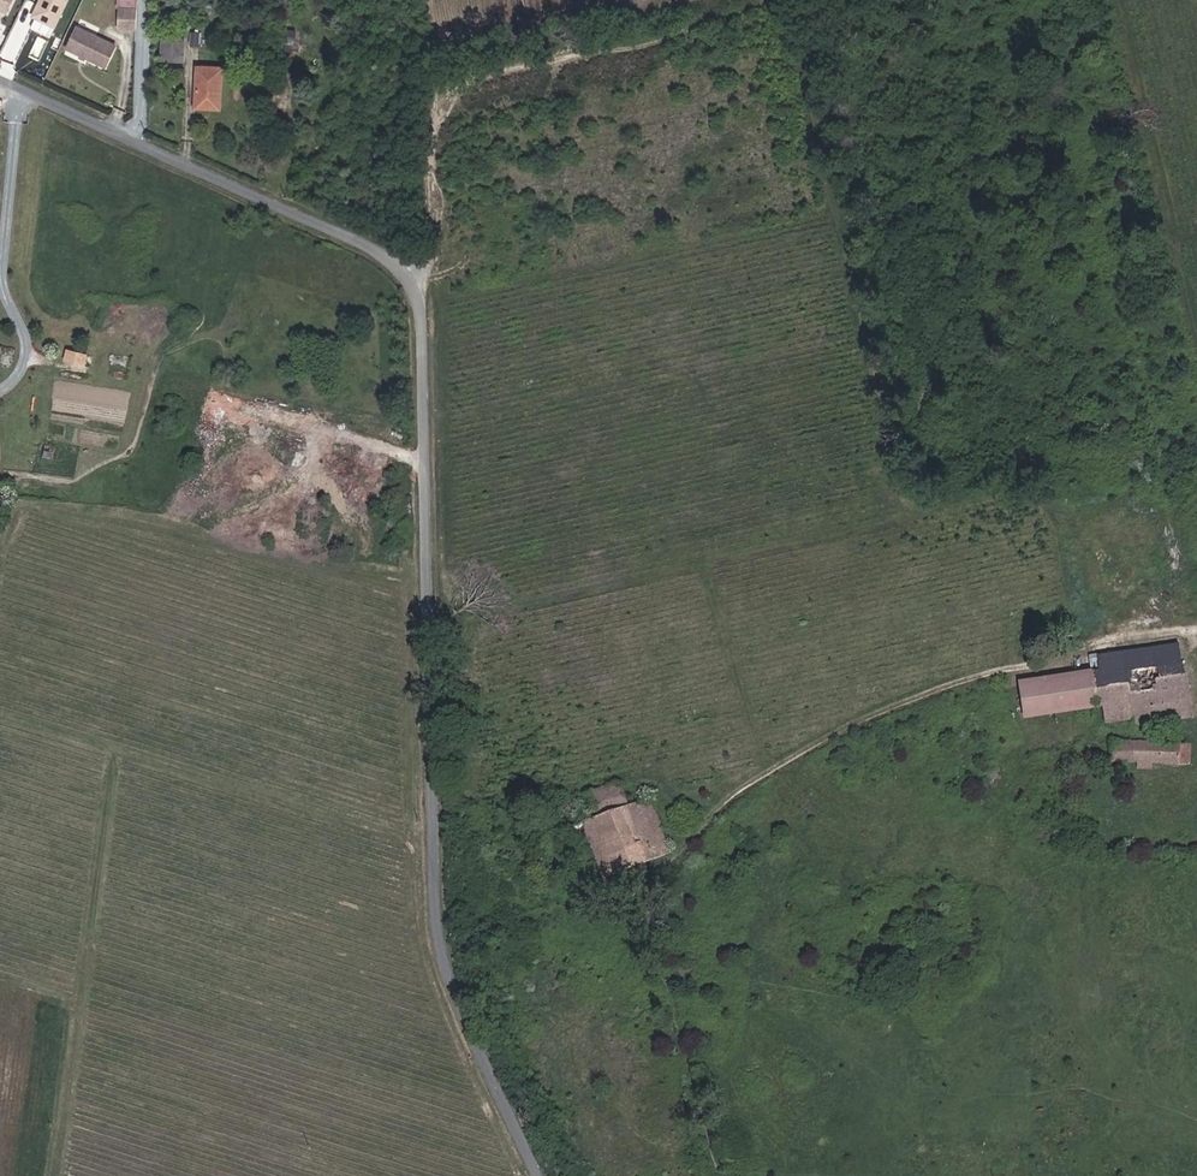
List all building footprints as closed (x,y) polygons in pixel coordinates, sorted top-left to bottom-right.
[(16,5),(5,0),(0,0),(0,22),(7,26),(16,5)] [(30,26),(54,36),(70,0),(42,0),(30,26)] [(137,17),(137,8),(118,7),(118,16),(137,17)] [(136,36),(137,17),(118,16),(117,36),(136,36)] [(105,79),(114,57),(75,39),(65,61),(105,79)] [(182,63),(182,60),(183,41),(165,39),(163,61),(182,63)] [(193,110),(217,110),(219,76),(195,75),(193,110)] [(87,367),(91,354),(68,347),(64,360),(87,367)] [(1,506),(11,507),(12,496),(3,494),(1,506)] [(1104,727),(1193,712),(1180,641),(1098,657),(1104,727)] [(1094,670),(1022,681),(1024,720),(1098,709),(1094,670)] [(1192,743),(1122,740),(1120,765),(1191,767),(1192,743)] [(587,884),(669,854),(649,796),(632,803),(623,778),(557,803),(587,884)]
